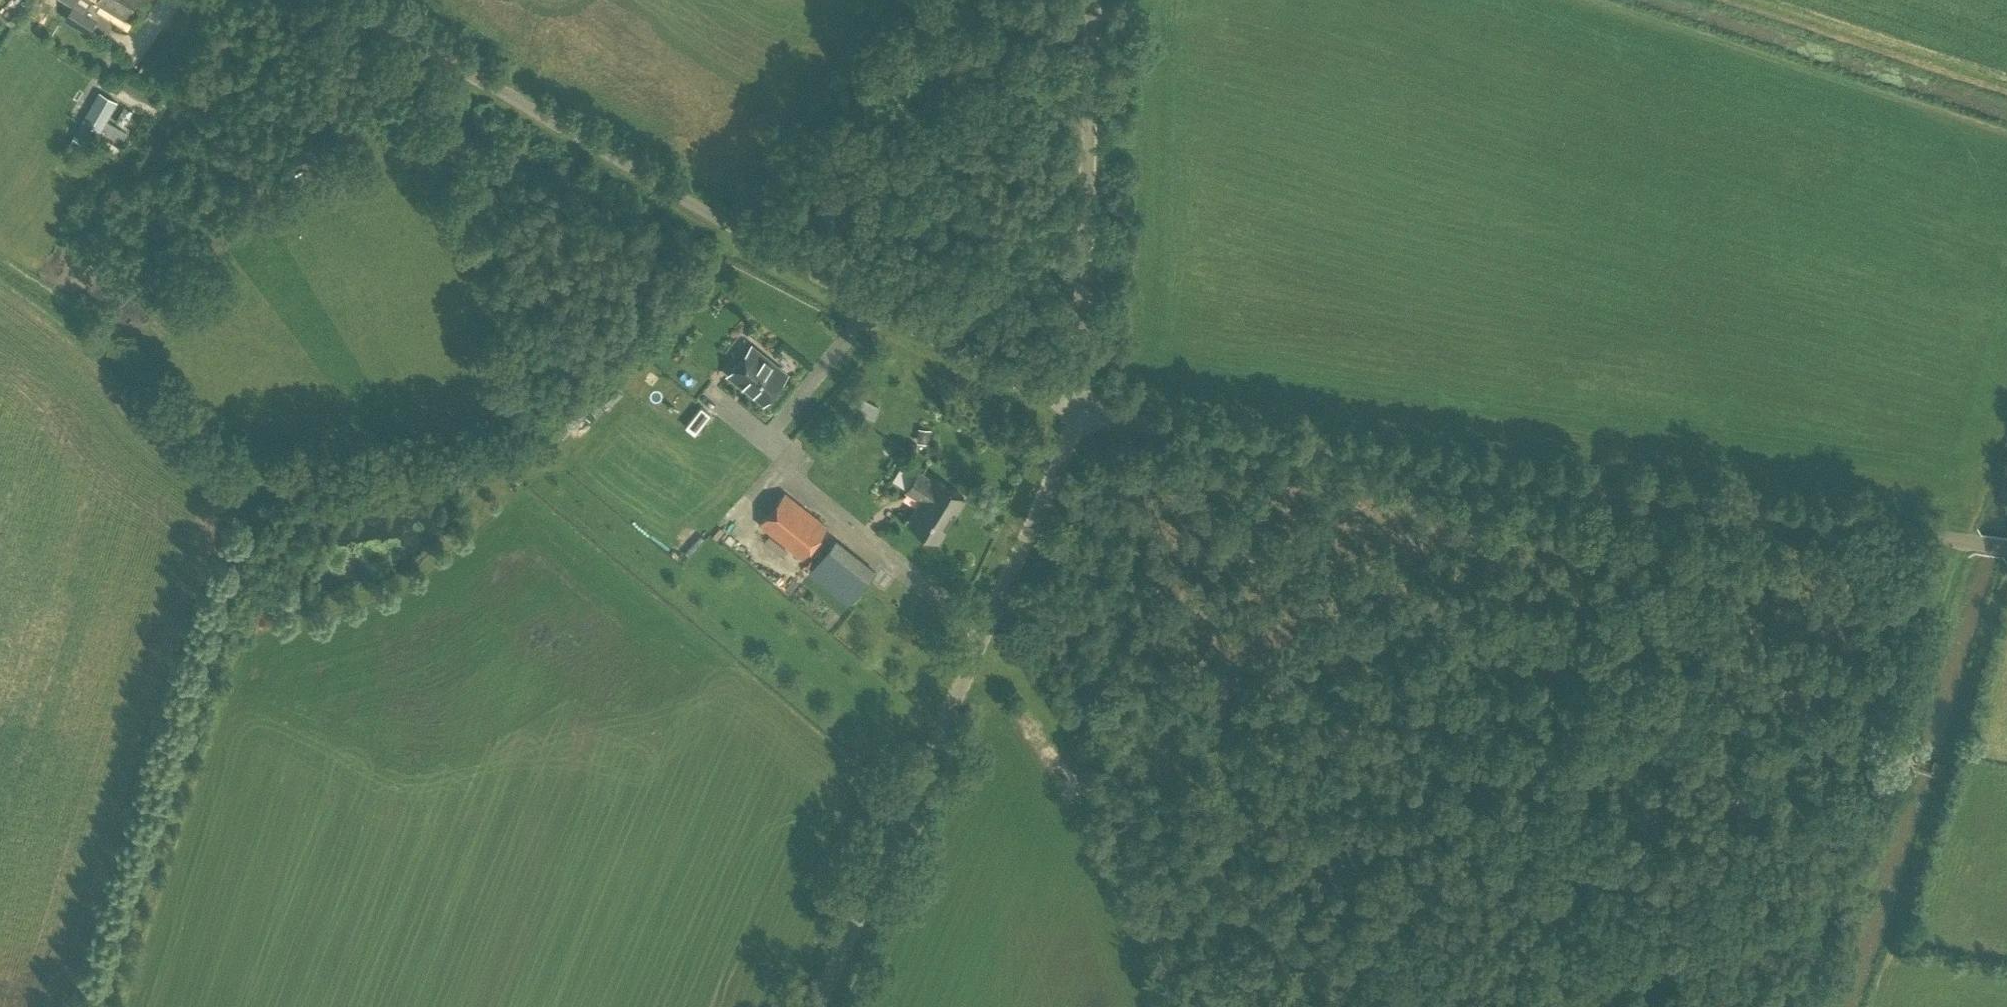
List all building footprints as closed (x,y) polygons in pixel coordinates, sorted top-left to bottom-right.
[(77,6),(74,5),(66,18),(87,32),(96,18),(93,17),(102,3),(123,16),(133,0),(80,0),(77,6)] [(764,403),(787,375),(751,346),(728,374),(764,403)] [(874,419),(880,407),(858,396),(852,408),(874,419)] [(695,434),(709,415),(700,407),(685,426),(695,434)] [(918,428),(917,443),(929,444),(931,429),(918,428)] [(934,481),(918,471),(906,490),(922,500),(909,522),(938,540),(964,497),(935,479),(934,481)] [(802,558),(828,527),(785,492),(759,524),(802,558)] [(835,540),(808,573),(848,605),(874,572),(835,540)]
